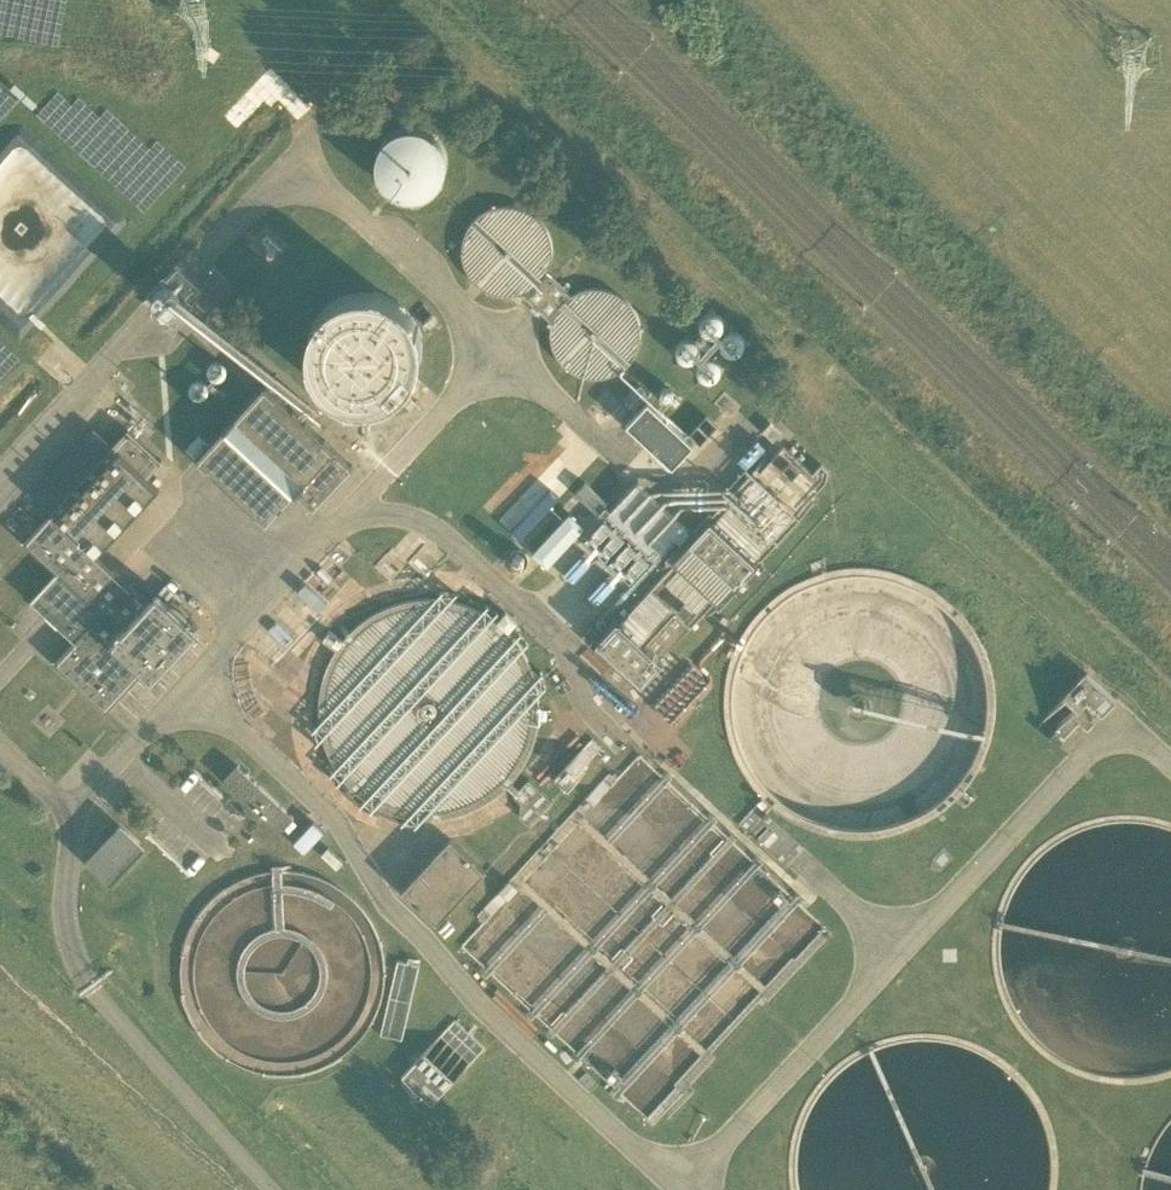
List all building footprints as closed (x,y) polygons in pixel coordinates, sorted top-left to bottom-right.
[(423,126),(416,125),(409,125),(403,126),(396,128),(391,132),(386,136),(382,142),(379,147),(377,154),(376,160),(376,167),(378,174),(381,180),(385,185),(390,190),(396,193),(402,196),(408,197),(415,197),(422,196),(428,194),(434,190),(439,186),(443,180),(446,175),(448,168),(448,162),(448,155),(446,148),(443,142),(439,137),(434,132),(429,129),(423,126)] [(571,294),(547,272),(550,267),(551,262),(552,257),(553,252),(553,247),(552,241),(551,236),(549,231),(547,227),(544,222),(540,218),(537,215),(532,212),(528,209),(523,207),(518,206),(513,205),(507,204),(502,205),(497,206),(492,207),(487,209),(483,212),(478,215),(475,219),(471,223),(468,227),(466,232),(464,237),(463,242),(462,247),(462,252),(463,258),(464,263),(466,268),(468,272),(471,277),(475,281),(479,284),(483,287),(487,290),(492,292),(497,294),(502,295),(508,295),(513,295),(518,294),(523,292),(552,319),(551,325),(551,330),(551,335),(551,340),(552,345),(554,350),(557,355),(559,359),(563,363),(567,367),(571,370),(575,373),(580,375),(585,376),(591,377),(596,378),(601,377),(606,376),(611,375),(616,373),(621,370),(625,367),(629,363),(632,359),(635,355),(637,350),(639,345),(641,340),(641,335),(641,330),(641,325),(639,320),(638,315),(635,310),(632,305),(629,301),(625,298),(621,295),(616,292),(612,290),(607,288),(601,287),(596,287),(591,287),(586,288),(581,290),(576,292),(571,294)] [(155,291),(155,295),(155,298),(156,301),(158,304),(161,306),(164,307),(167,307),(171,307),(174,305),(176,303),(178,301),(180,298),(180,295),(180,291),(178,288),(176,286),(174,284),(171,282),(167,282),(164,282),(161,284),(158,286),(156,288),(155,291)] [(308,354),(309,360),(308,361),(311,372),(313,371),(316,378),(320,384),(325,389),(331,394),(337,398),(344,402),(351,404),(359,405),(366,405),(374,405),(381,403),(388,401),(395,397),(401,393),(406,388),(411,382),(413,383),(416,379),(414,378),(417,371),(420,365),(421,358),(422,351),(422,344),(421,337),(422,336),(419,325),(418,326),(415,320),(412,315),(408,311),(404,307),(399,303),(395,300),(389,297),(384,295),(384,293),(373,290),(373,292),(366,291),(359,292),(352,293),(346,295),(340,297),(334,301),(328,305),(323,310),(319,315),(315,321),(312,327),(310,333),(309,340),(308,347),(308,354)] [(716,312),(713,311),(710,310),(707,311),(704,312),(701,314),(700,317),(699,320),(698,323),(699,326),(700,329),(703,332),(705,334),(708,335),(711,335),(715,334),(718,333),(720,331),(722,328),(723,325),(723,322),(722,319),(721,316),(719,313),(716,312)] [(737,333),(734,332),(731,331),(728,332),(725,333),(722,335),(721,338),(720,341),(719,344),(720,348),(722,350),(724,353),(726,355),(729,356),(733,356),(736,355),(739,354),(741,352),(743,349),(744,346),(744,343),(743,340),(742,337),(740,334),(737,333)] [(676,349),(675,353),(676,356),(677,359),(679,361),(681,363),(684,364),(687,365),(691,364),(694,363),(696,361),(698,359),(699,356),(700,353),(699,349),(698,346),(696,344),(694,342),(691,341),(687,340),(684,341),(681,342),(679,344),(677,346),(676,349)] [(695,368),(694,371),(695,374),(696,377),(698,380),(700,382),(703,383),(707,383),(710,383),(713,382),(715,380),(717,377),(719,374),(719,371),(719,368),(717,365),(715,362),(713,360),(710,359),(707,358),(703,359),(700,360),(698,362),(696,365),(695,368)] [(207,367),(207,370),(207,372),(208,375),(210,377),(212,378),(215,379),(217,380),(220,379),(222,378),(224,377),(226,375),(227,372),(227,370),(227,367),(226,365),(224,363),(222,361),(220,360),(217,360),(215,360),(212,361),(210,363),(208,365),(207,367)] [(189,387),(189,389),(189,392),(190,394),(192,396),(194,398),(196,399),(199,399),(201,399),(204,398),(206,396),(207,394),(208,392),(209,389),(208,387),(207,384),(206,382),(204,381),(201,380),(199,379),(196,380),(194,381),(192,382),(190,384),(189,387)] [(202,436),(189,450),(267,523),(295,492),(296,493),(296,492),(314,510),(355,466),(266,384),(236,416),(225,427),(210,444),(202,436)] [(694,443),(648,400),(627,423),(673,466),(694,443)] [(129,428),(24,541),(38,554),(38,553),(57,571),(31,599),(75,639),(62,654),(61,654),(54,661),(78,683),(107,709),(143,670),(153,680),(201,630),(157,590),(148,600),(98,553),(160,486),(149,475),(163,460),(129,428)] [(822,463),(813,472),(784,445),(713,520),(754,558),(826,480),(828,469),(822,463)] [(637,481),(607,513),(653,555),(673,533),(681,541),(691,530),(637,481)] [(606,501),(585,482),(577,492),(597,511),(606,501)] [(570,512),(533,552),(548,566),(585,526),(570,512)] [(754,558),(713,520),(711,518),(674,559),(676,561),(716,598),(719,601),(756,560),(754,558)] [(509,555),(509,558),(509,560),(510,562),(511,564),(513,566),(516,567),(518,567),(520,567),(522,567),(524,566),(526,564),(527,562),(528,560),(528,557),(528,555),(527,553),(526,551),(523,549),(521,548),(518,548),(515,549),(513,550),(511,552),(509,555)] [(661,658),(716,598),(676,561),(620,621),(618,618),(597,641),(643,683),(663,661),(661,658)] [(450,600),(440,598),(430,598),(419,598),(409,600),(398,602),(388,606),(379,610),(370,615),(361,622),(353,629),(346,636),(340,644),(334,653),(329,663),(325,672),(322,682),(321,693),(320,703),(320,714),(321,724),(323,734),(326,745),(330,754),(335,764),(340,772),(347,781),(354,788),(362,795),(371,801),(380,806),(389,810),(399,814),(410,816),(420,818),(431,818),(441,818),(452,816),(462,814),(472,810),(481,806),(490,800),(499,794),(507,787),(514,780),(520,771),(526,763),(531,753),(535,743),(538,733),(540,723),(541,713),(540,702),(539,692),(537,681),(534,671),(530,662),(526,652),(520,644),(513,635),(506,628),(498,621),(489,615),(480,610),(471,605),(461,602),(450,600)] [(1117,699),(1086,671),(1065,695),(1080,709),(1089,700),(1104,713),(1117,699)] [(554,777),(568,789),(577,779),(574,775),(578,770),(569,762),(554,777)] [(280,830),(294,816),(238,764),(225,779),(280,830)] [(531,824),(553,800),(529,778),(515,794),(522,800),(521,815),(531,824)] [(757,820),(773,804),(764,796),(740,821),(786,865),(804,846),(767,811),(758,821),(757,820)] [(111,883),(146,845),(121,822),(86,859),(111,883)] [(402,889),(438,922),(486,870),(451,837),(402,889)] [(402,1035),(419,964),(400,959),(383,1030),(402,1035)]
